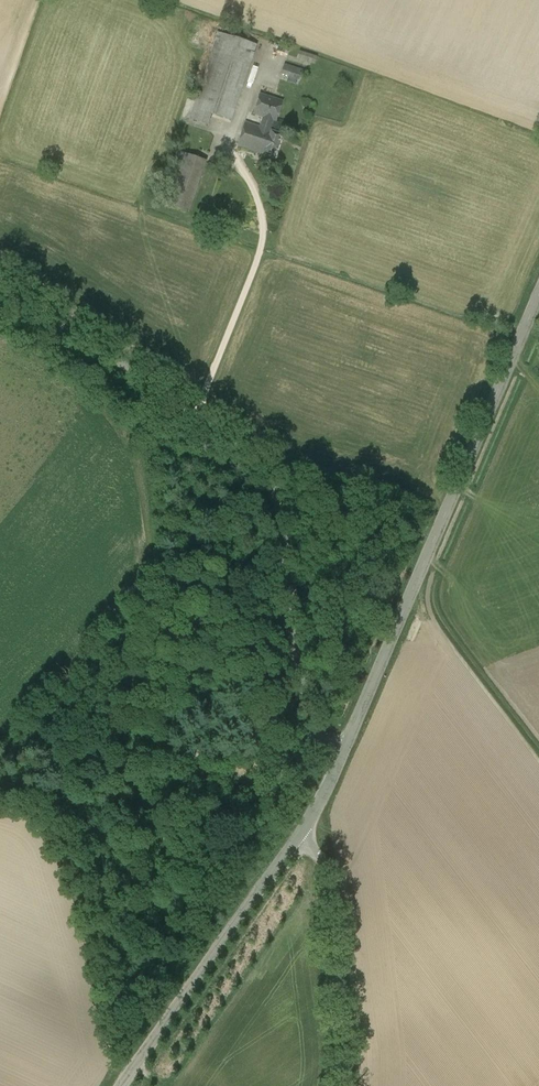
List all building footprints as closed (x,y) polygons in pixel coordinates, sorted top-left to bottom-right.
[(208,126),(211,115),(232,121),(257,45),(217,32),(189,120),(208,126)] [(297,58),(315,64),(317,57),(299,51),(297,58)] [(303,80),(306,69),(287,63),(283,73),(303,80)] [(261,128),(269,131),(273,120),(276,121),(282,102),(260,95),(254,114),(264,117),(261,128)] [(282,135),(269,131),(261,128),(246,123),(238,146),(275,157),(282,135)] [(161,203),(190,213),(207,160),(178,151),(161,203)]
